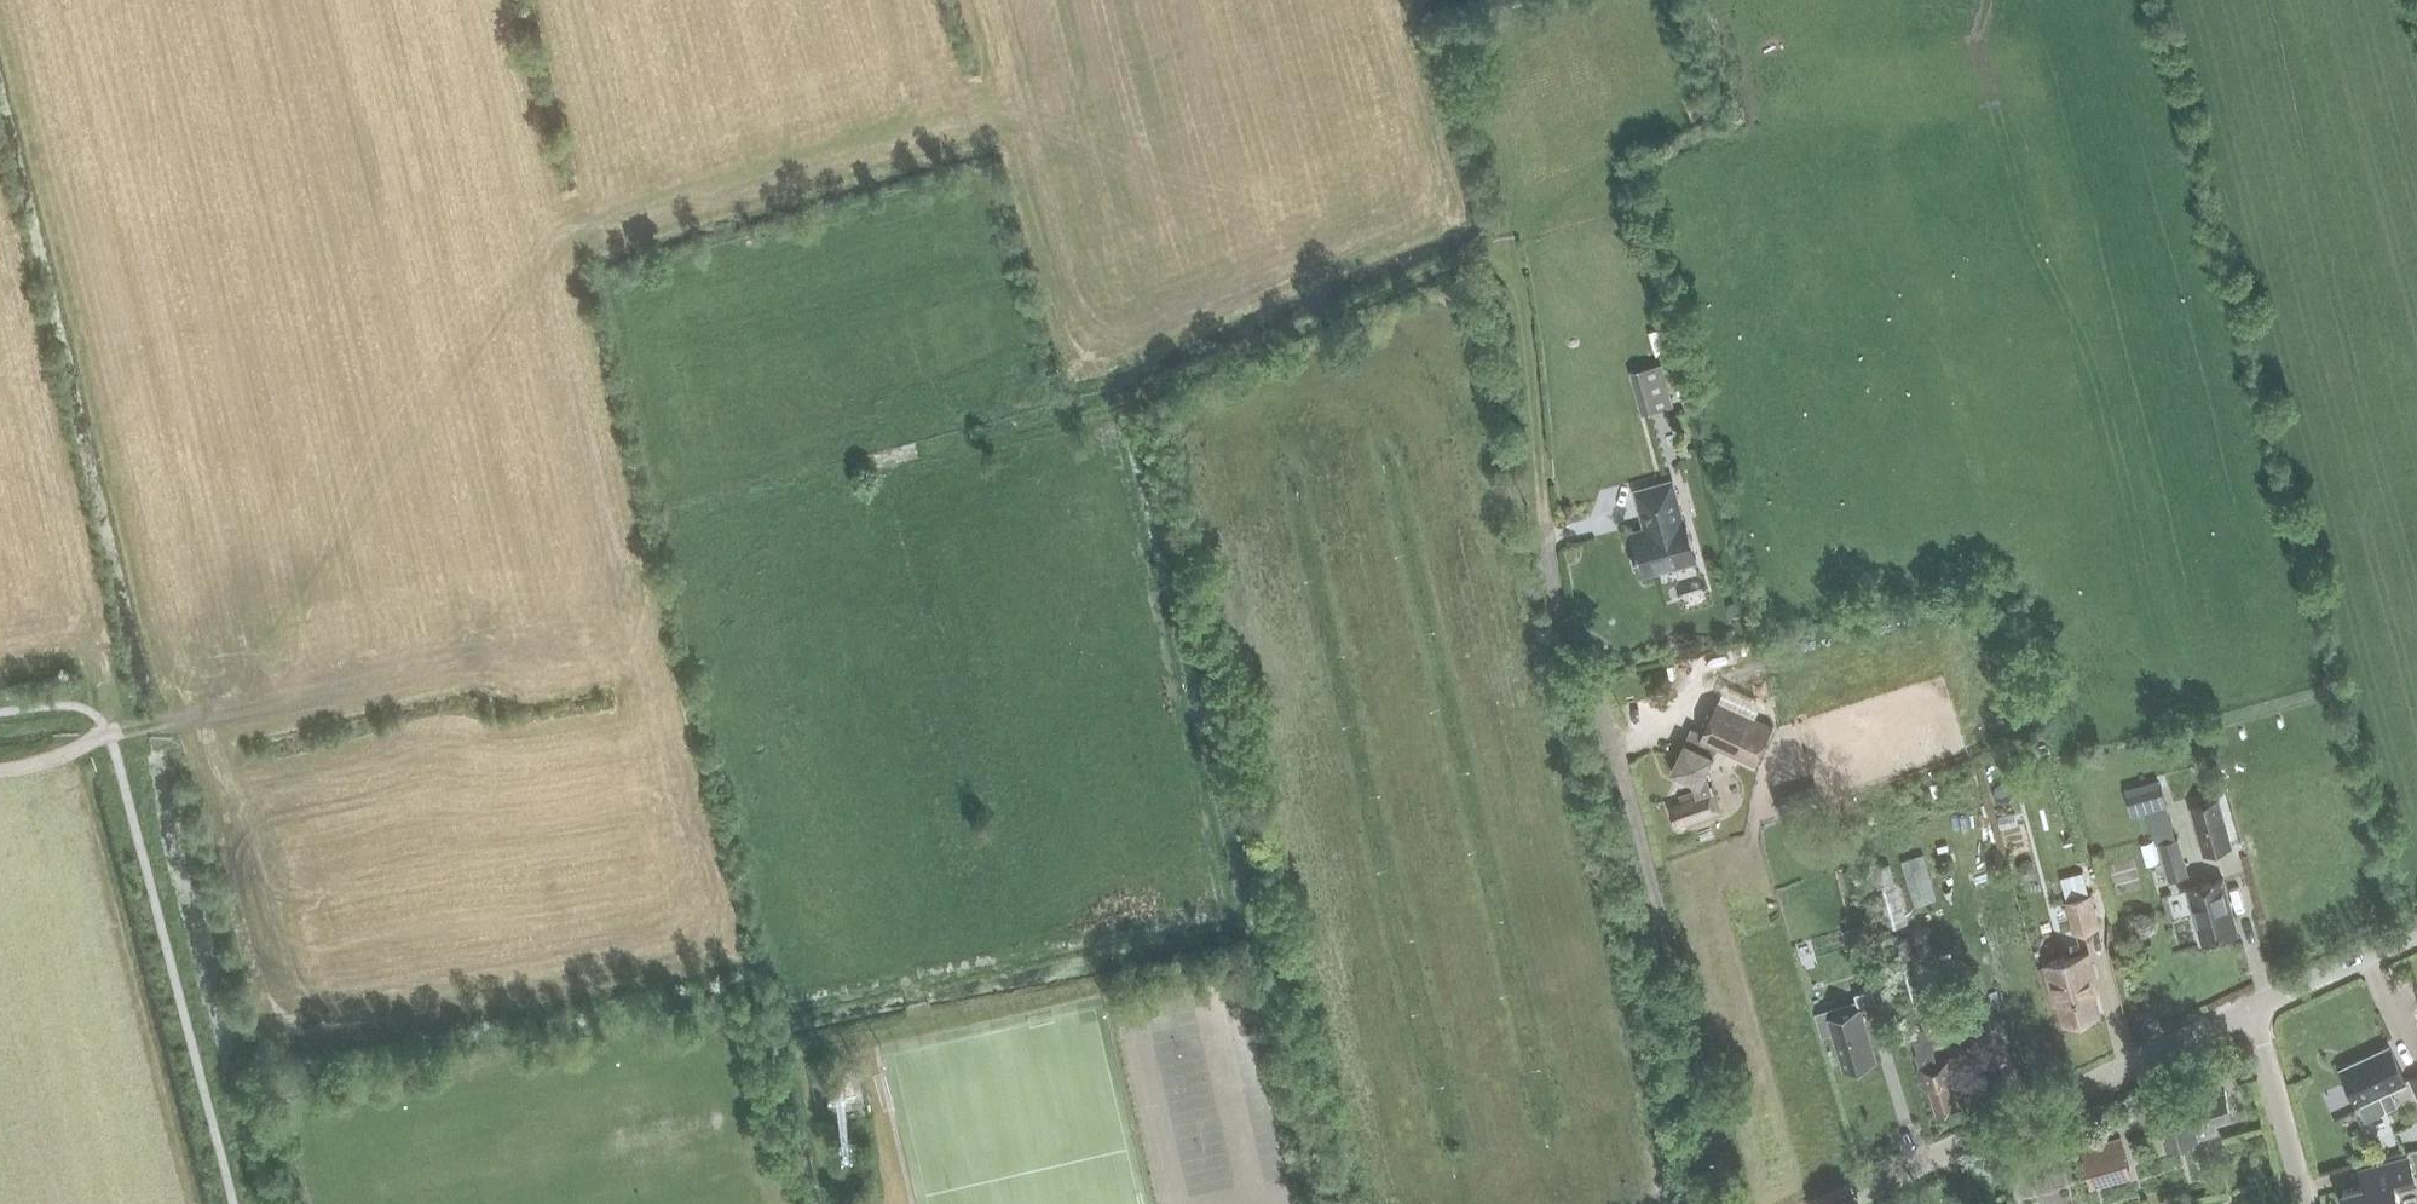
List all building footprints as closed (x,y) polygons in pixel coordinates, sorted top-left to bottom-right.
[(1663,363),(1635,371),(1646,413),(1674,406),(1663,363)] [(1640,576),(1664,570),(1664,566),(1694,558),(1685,520),(1682,521),(1672,482),(1637,491),(1647,530),(1630,535),(1640,576)] [(1772,726),(1717,699),(1703,731),(1758,757),(1772,726)] [(1681,803),(1670,807),(1676,825),(1686,821),(1688,827),(1722,815),(1711,785),(1710,785),(1705,772),(1714,754),(1685,741),(1672,770),(1690,778),(1695,791),(1678,797),(1681,803)] [(2191,806),(2204,852),(2232,845),(2219,798),(2191,806)] [(2178,837),(2159,842),(2169,878),(2188,873),(2178,837)] [(2034,863),(2027,859),(2021,861),(2017,868),(2019,875),(2025,878),(2033,876),(2036,870),(2034,863)] [(2188,887),(2203,942),(2238,932),(2223,878),(2188,887)] [(1907,924),(1896,882),(1871,889),(1882,931),(1907,924)] [(2096,923),(2088,894),(2067,900),(2075,929),(2096,923)] [(1909,936),(1888,942),(1903,998),(1924,993),(1909,936)] [(2095,977),(2088,952),(2045,963),(2055,1000),(2060,999),(2066,1020),(2099,1011),(2090,978),(2095,977)] [(1828,1016),(1844,1070),(1876,1060),(1871,1042),(1888,1037),(1873,987),(1854,993),(1858,1006),(1828,1016)] [(1937,1112),(1958,1106),(1955,1096),(1962,1094),(1951,1056),(1937,1061),(1933,1049),(1935,1049),(1928,1023),(1911,1028),(1918,1052),(1915,1053),(1925,1088),(1930,1086),(1937,1112)] [(2358,1102),(2366,1118),(2383,1110),(2395,1104),(2387,1088),(2405,1080),(2389,1046),(2342,1068),(2358,1102)] [(2416,1094),(2416,1073),(2408,1077),(2416,1094)] [(2169,1146),(2196,1138),(2196,1137),(2217,1131),(2215,1122),(2233,1117),(2224,1088),(2184,1100),(2184,1101),(2157,1108),(2169,1146)] [(2122,1138),(2084,1149),(2093,1180),(2131,1169),(2122,1138)] [(2397,1188),(2416,1183),(2409,1154),(2371,1164),(2376,1180),(2343,1189),(2347,1203),(2401,1203),(2397,1188)]
